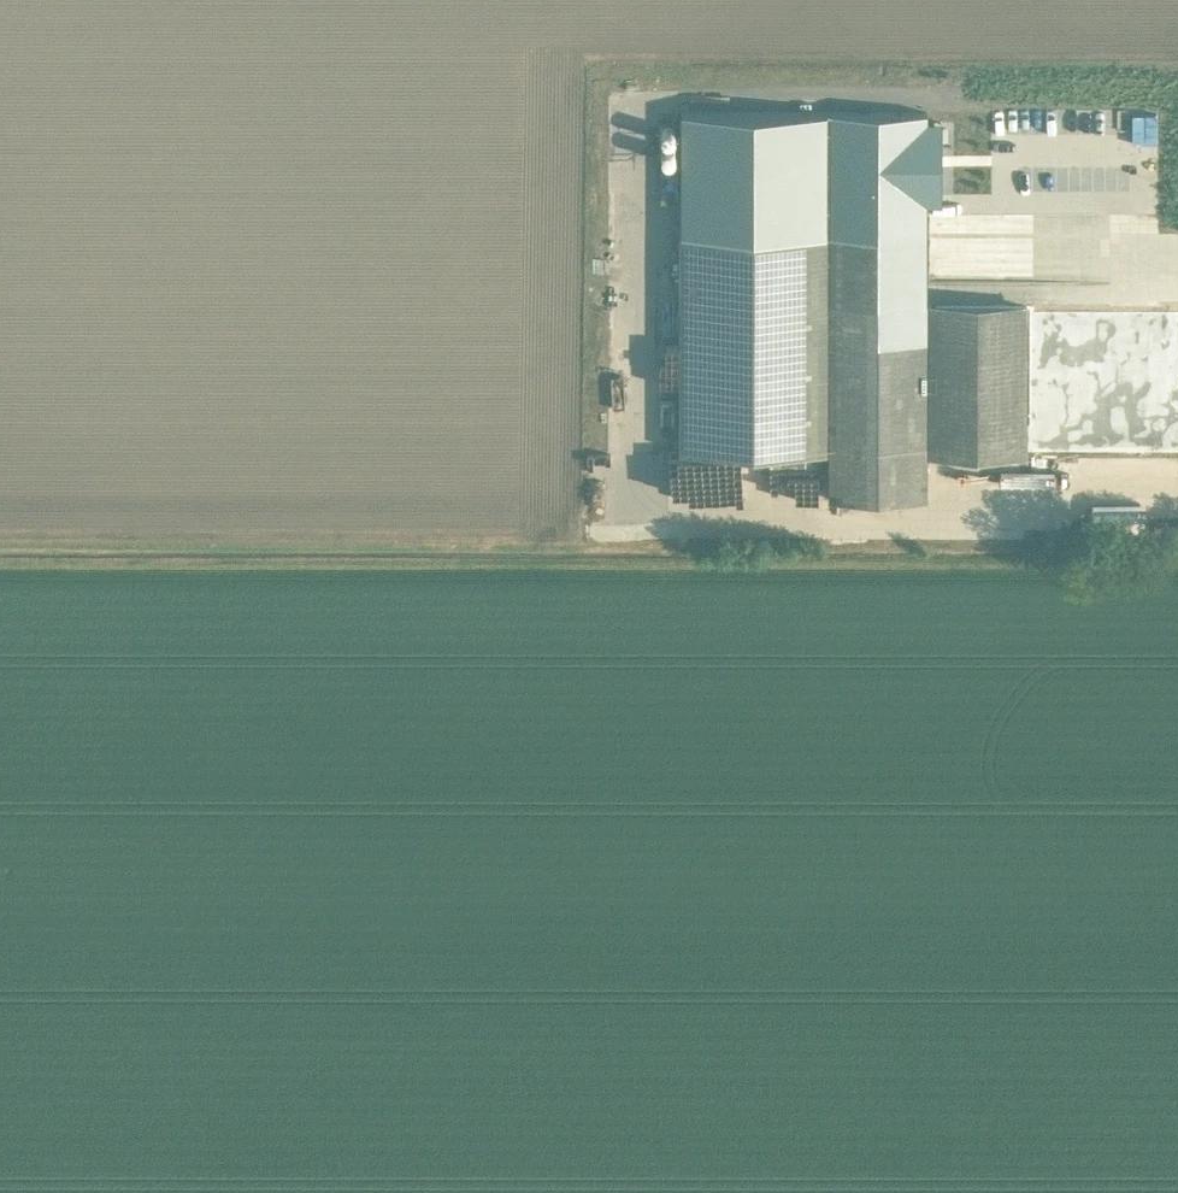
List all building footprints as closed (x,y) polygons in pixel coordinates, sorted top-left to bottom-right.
[(681,197),(681,233),(681,234),(829,234),(926,234),(926,214),(926,204),(926,201),(933,201),(934,123),(926,123),(926,113),(681,113),(681,197)] [(681,234),(681,451),(829,452),(829,234),(681,234)] [(829,234),(829,452),(829,500),(926,500),(926,306),(926,234),(829,234)] [(1177,452),(1177,313),(1028,313),(1028,452),(1177,452)]
